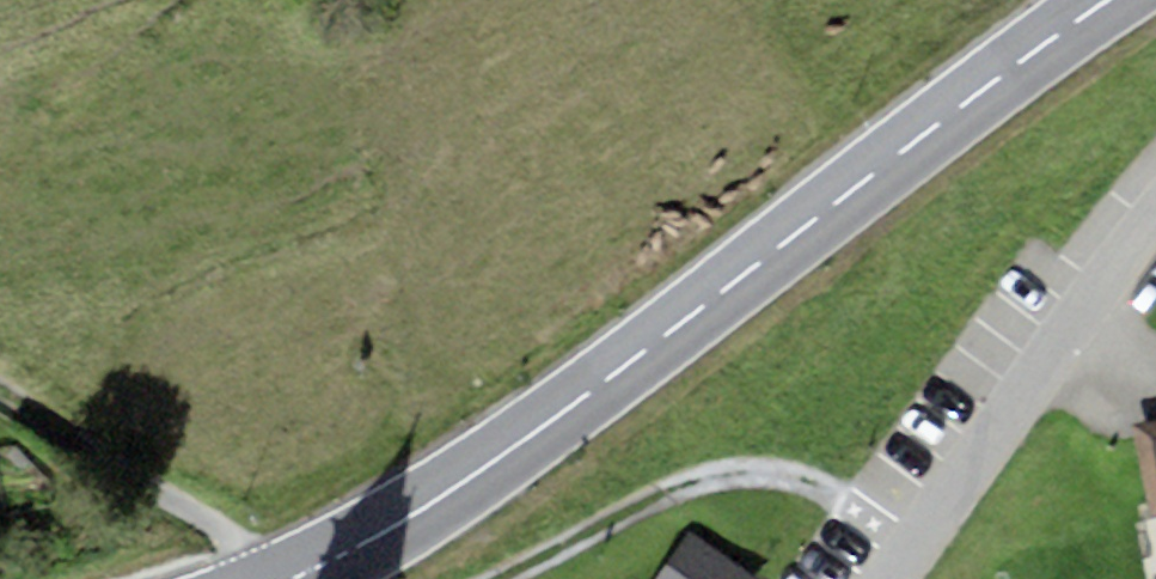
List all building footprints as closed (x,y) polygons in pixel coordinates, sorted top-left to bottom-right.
[(692,531),(658,578),(758,578),(692,531)]
